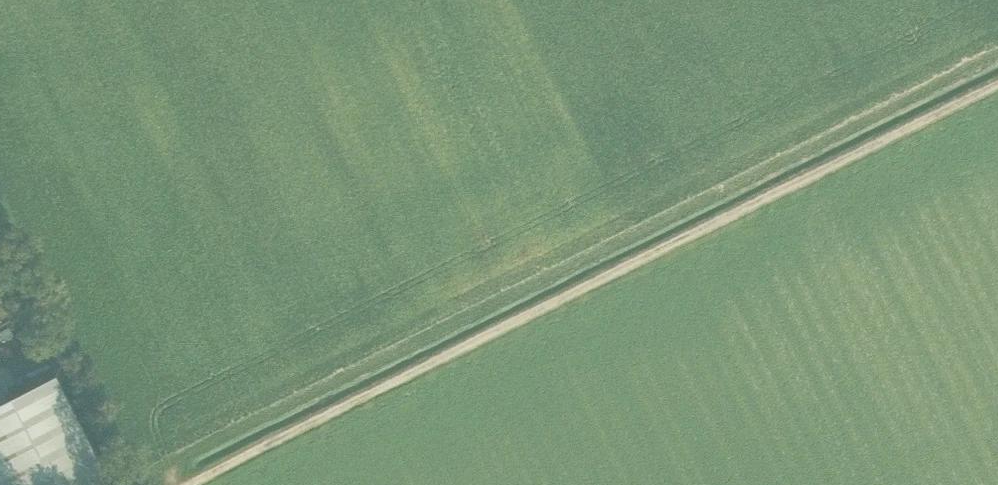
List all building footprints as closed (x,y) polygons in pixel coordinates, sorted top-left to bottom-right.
[(55,379),(0,406),(0,484),(108,484),(55,379)]
